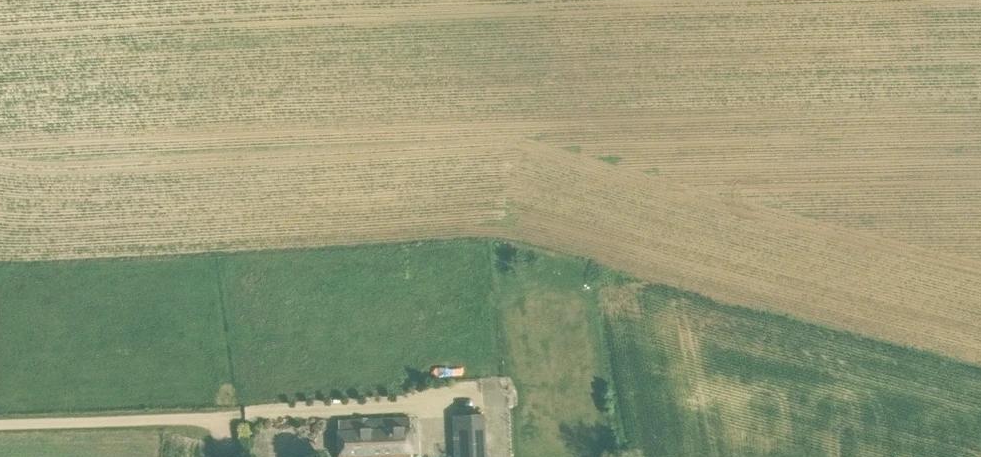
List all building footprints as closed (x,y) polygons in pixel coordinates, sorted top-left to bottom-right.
[(486,414),(453,415),(455,456),(487,456),(486,414)] [(408,419),(339,421),(340,456),(410,456),(408,419)]
